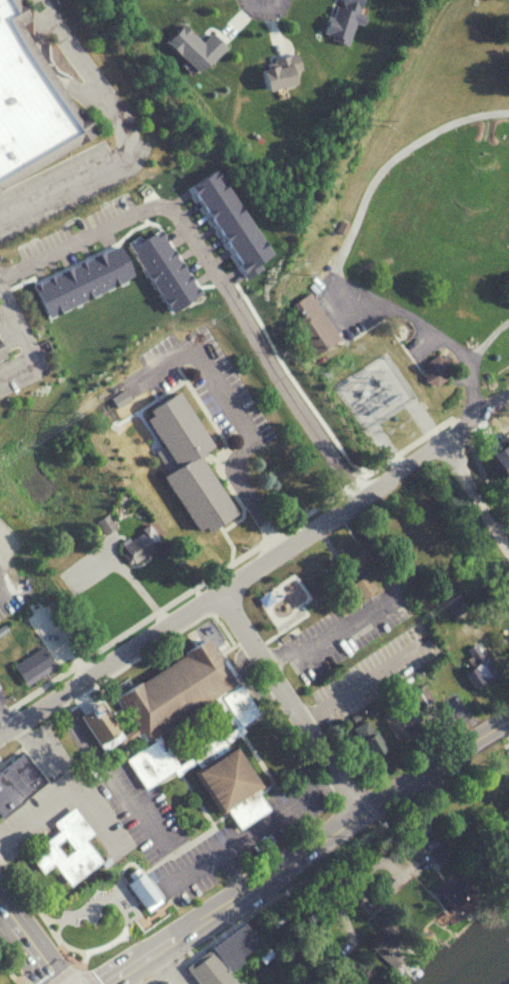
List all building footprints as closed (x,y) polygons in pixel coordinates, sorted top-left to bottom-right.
[(98,137),(0,191),(0,0),(23,0),(98,137)] [(261,93),(295,84),(292,73),(299,71),(295,54),(268,61),(270,67),(255,71),(261,93)] [(187,186),(213,168),(271,253),(258,262),(262,268),(245,279),(236,264),(239,262),(187,186)] [(127,242),(130,246),(128,247),(133,254),(132,255),(141,268),(140,269),(144,275),(145,274),(149,280),(148,281),(153,288),(154,287),(171,312),(200,291),(196,285),(195,286),(191,280),(192,279),(188,273),(186,273),(183,267),(179,261),(178,261),(174,255),(175,255),(171,248),(170,248),(161,236),(162,235),(158,229),(148,234),(140,238),(137,235),(127,242)] [(30,284),(45,317),(125,279),(124,277),(131,274),(117,244),(102,251),(102,250),(89,256),(90,257),(83,260),(83,259),(75,262),(76,264),(70,266),(69,266),(57,271),(57,273),(51,275),(51,274),(43,278),(44,279),(37,282),(37,281),(30,284)] [(315,354),(337,341),(309,292),(287,305),(315,354)] [(451,368),(436,354),(418,373),(433,387),(451,368)] [(177,465),(143,410),(178,389),(212,444),(198,453),(232,509),(197,530),(162,474),(177,465)] [(131,559),(121,543),(144,529),(154,545),(131,559)] [(374,590),(363,575),(349,585),(360,600),(374,590)] [(154,731),(176,766),(144,786),(121,750),(144,736),(117,692),(207,636),(235,681),(234,682),(252,713),(229,727),(210,697),(154,731)] [(466,649),(475,665),(461,673),(471,690),(493,678),(476,644),(466,649)] [(40,647),(50,662),(21,681),(11,666),(40,647)] [(396,741),(423,724),(415,712),(433,701),(423,684),(405,696),(407,699),(380,715),(396,741)] [(95,741),(78,714),(101,701),(117,728),(95,741)] [(367,758),(382,750),(366,720),(351,728),(367,758)] [(255,786),(267,806),(236,825),(224,805),(214,811),(191,773),(235,746),(258,784),(255,786)] [(45,782),(22,754),(0,772),(0,817),(1,818),(45,782)] [(84,834),(101,856),(69,880),(53,859),(42,868),(27,849),(46,834),(50,831),(58,825),(52,816),(73,800),(93,827),(84,834)] [(145,906),(146,906),(153,901),(160,896),(161,895),(143,869),(142,870),(139,865),(130,872),(132,876),(127,880),(145,906)] [(451,882),(449,880),(434,886),(443,909),(471,898),(464,877),(451,882)] [(160,896),(161,898),(163,900),(156,905),(149,910),(146,906),(153,901),(160,896)] [(272,929),(291,918),(284,906),(265,917),(272,929)] [(369,920),(383,933),(369,948),(390,968),(412,944),(377,912),(369,920)] [(258,943),(242,922),(209,947),(228,972),(242,961),(239,957),(258,943)] [(200,983),(236,983),(209,949),(186,966),(200,983)] [(332,968),(344,983),(364,983),(372,977),(352,952),(332,968)]
